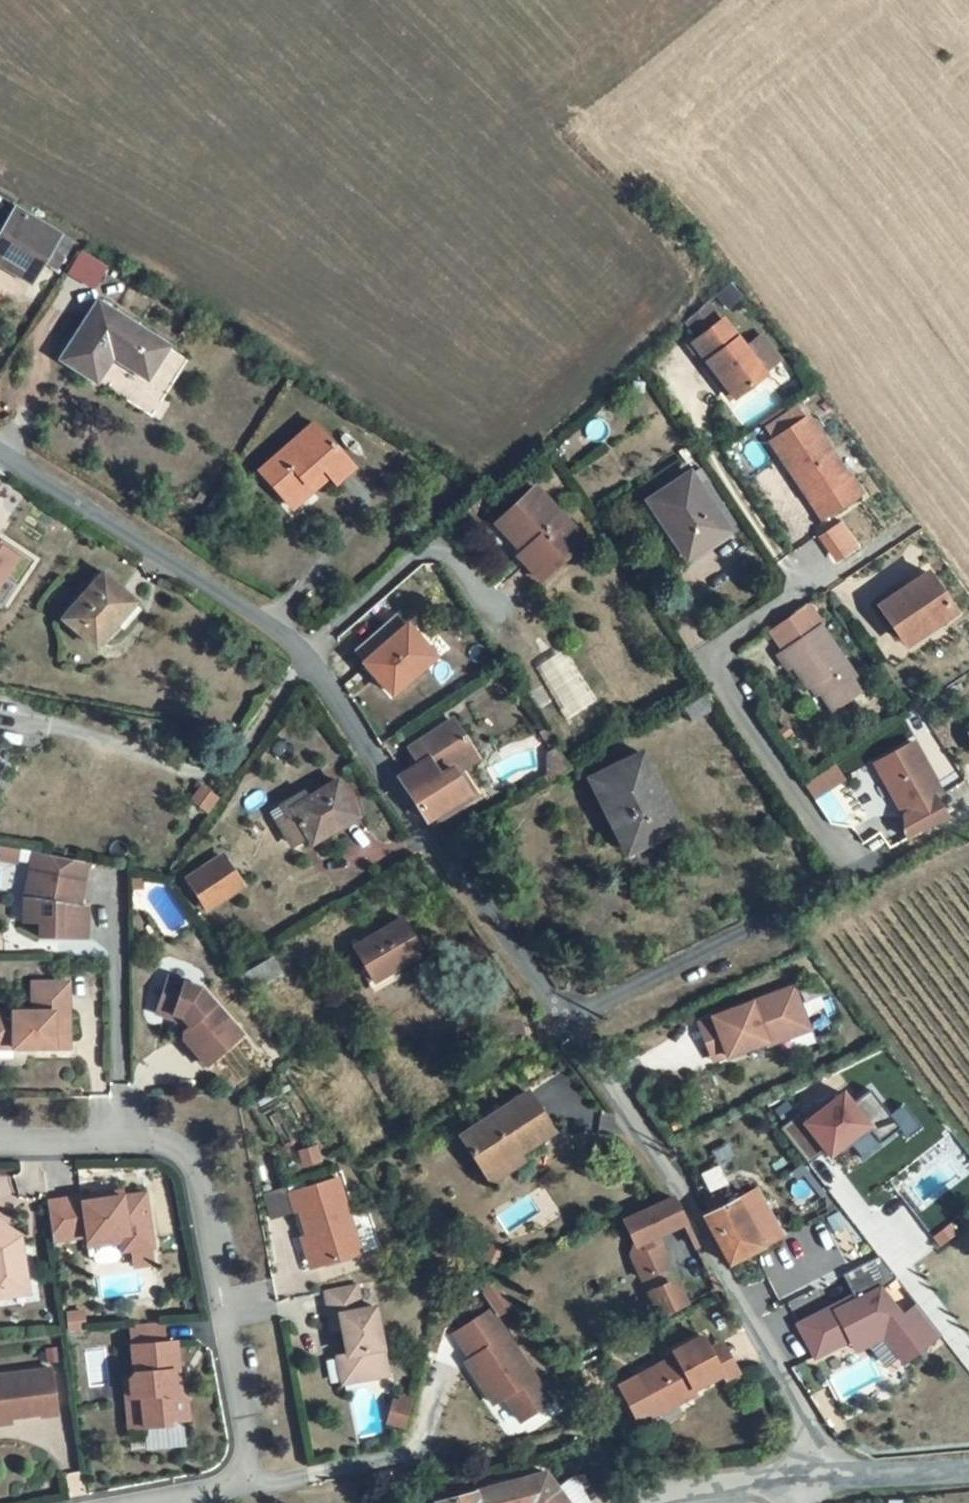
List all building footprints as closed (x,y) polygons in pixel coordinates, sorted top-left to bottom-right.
[(16,211),(0,237),(0,263),(30,282),(58,236),(16,211)] [(67,275),(93,289),(106,265),(80,252),(67,275)] [(166,346),(98,302),(61,359),(95,381),(109,359),(143,381),(166,346)] [(726,396),(758,372),(757,370),(773,358),(755,334),(739,346),(719,319),(683,345),(696,362),(699,359),(726,396)] [(729,405),(743,426),(779,403),(765,382),(729,405)] [(771,435),(779,448),(805,430),(798,418),(771,435)] [(822,525),(861,500),(849,483),(847,485),(808,428),(805,430),(779,448),(773,452),(793,482),(802,476),(819,502),(810,508),(822,525)] [(310,483),(317,491),(328,481),(336,490),(354,473),(311,431),(260,479),(285,504),(310,483)] [(793,482),(810,508),(819,502),(802,476),(793,482)] [(293,512),(317,491),(310,483),(285,504),(293,512)] [(692,573),(735,543),(722,524),(734,515),(717,489),(705,498),(696,484),(652,513),(692,573)] [(581,542),(532,489),(517,503),(520,506),(503,523),(532,556),(524,564),(538,580),(581,542)] [(747,535),(734,515),(722,524),(735,543),(747,535)] [(34,559),(0,536),(0,609),(34,559)] [(891,629),(908,619),(904,612),(938,588),(917,559),(867,591),(891,629)] [(103,574),(66,616),(90,638),(107,619),(114,626),(135,602),(103,574)] [(911,624),(947,601),(938,588),(904,612),(908,619),(911,624)] [(792,617),(809,642),(824,633),(807,607),(792,617)] [(434,657),(396,614),(354,652),(392,695),(434,657)] [(792,617),(771,631),(788,656),(809,642),(792,617)] [(835,714),(864,697),(824,633),(809,642),(788,656),(782,660),(793,677),(800,673),(815,697),(821,692),(835,714)] [(411,745),(421,761),(464,731),(453,715),(411,745)] [(456,764),(477,749),(464,731),(421,761),(400,776),(430,816),(472,786),(456,764)] [(647,744),(586,769),(622,856),(683,831),(647,744)] [(910,842),(950,817),(937,796),(942,793),(910,744),(874,768),(906,817),(907,836),(910,842)] [(472,767),(484,759),(477,749),(456,764),(472,786),(430,816),(437,824),(486,789),(472,767)] [(836,766),(807,782),(817,799),(845,783),(836,766)] [(293,801),(297,805),(312,826),(318,834),(341,819),(345,824),(365,811),(342,780),(316,798),(309,789),(293,801)] [(283,814),(299,836),(312,826),(297,805),(283,814)] [(18,864),(23,848),(0,842),(0,859),(18,864)] [(48,959),(48,974),(94,975),(95,944),(87,944),(95,901),(42,891),(32,936),(32,959),(48,959)] [(222,891),(191,912),(212,942),(242,921),(222,891)] [(402,952),(362,979),(385,1013),(425,986),(402,952)] [(201,1024),(169,1013),(157,1048),(179,1056),(186,1065),(182,1068),(183,1073),(206,1100),(241,1072),(201,1024)] [(0,1048),(0,1084),(18,1084),(18,1080),(26,1080),(26,1084),(73,1084),(73,1019),(36,1019),(36,1048),(0,1048)] [(756,1037),(717,1052),(733,1091),(770,1076),(771,1079),(790,1072),(786,1062),(809,1052),(797,1021),(769,1032),(770,1035),(757,1040),(756,1037)] [(798,1118),(780,1132),(808,1167),(826,1154),(829,1159),(838,1152),(848,1144),(852,1148),(870,1133),(880,1146),(900,1130),(870,1092),(851,1107),(842,1096),(805,1126),(798,1118)] [(528,1124),(461,1168),(481,1197),(512,1176),(517,1184),(551,1159),(528,1124)] [(870,1133),(852,1148),(863,1162),(882,1147),(880,1146),(870,1133)] [(848,1144),(838,1152),(842,1156),(852,1148),(848,1144)] [(704,1213),(698,1217),(726,1265),(777,1237),(750,1191),(723,1206),(718,1198),(701,1208),(704,1213)] [(665,1204),(596,1233),(609,1257),(618,1252),(656,1317),(685,1304),(663,1264),(691,1249),(665,1204)] [(335,1214),(287,1230),(293,1248),(297,1246),(316,1302),(359,1287),(335,1214)] [(968,1223),(968,1222),(964,1215),(956,1221),(962,1228),(968,1223)] [(129,1225),(55,1236),(60,1274),(94,1270),(94,1274),(128,1274),(130,1284),(136,1284),(160,1280),(152,1228),(130,1231),(129,1225)] [(0,1250),(0,1331),(35,1326),(27,1270),(0,1250)] [(881,1259),(857,1271),(918,1348),(922,1345),(926,1349),(942,1336),(881,1259)] [(857,1271),(844,1277),(857,1303),(845,1309),(843,1305),(800,1327),(818,1360),(852,1342),(854,1346),(876,1334),(875,1333),(878,1330),(903,1360),(918,1348),(857,1271)] [(501,1308),(488,1317),(506,1344),(519,1335),(501,1308)] [(352,1319),(321,1325),(340,1418),(385,1409),(384,1403),(371,1341),(358,1344),(352,1319)] [(672,1357),(637,1380),(658,1414),(720,1373),(698,1335),(670,1353),(672,1357)] [(552,1428),(486,1341),(451,1367),(469,1392),(465,1395),(496,1435),(506,1427),(524,1450),(552,1428)] [(170,1354),(137,1357),(142,1405),(139,1410),(134,1410),(138,1460),(179,1456),(179,1452),(196,1450),(194,1428),(189,1424),(179,1425),(178,1416),(183,1415),(181,1402),(186,1401),(184,1373),(172,1374),(170,1354)] [(386,1421),(404,1424),(409,1397),(391,1394),(386,1421)] [(0,1410),(0,1458),(19,1455),(18,1450),(50,1446),(50,1448),(65,1446),(58,1402),(0,1410)] [(425,1502),(568,1502),(572,1499),(560,1472),(545,1487),(535,1472),(425,1501),(425,1502)]
